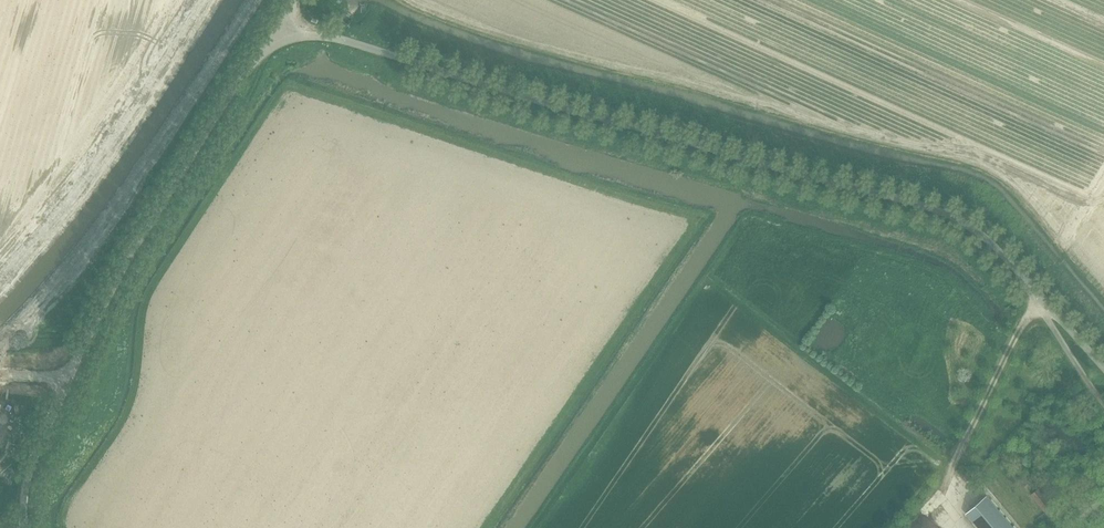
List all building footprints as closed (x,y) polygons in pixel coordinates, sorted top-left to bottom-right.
[(1059,512),(1066,507),(1048,484),(1042,489),(1059,512)] [(966,513),(979,527),(1014,527),(987,496),(966,513)]
